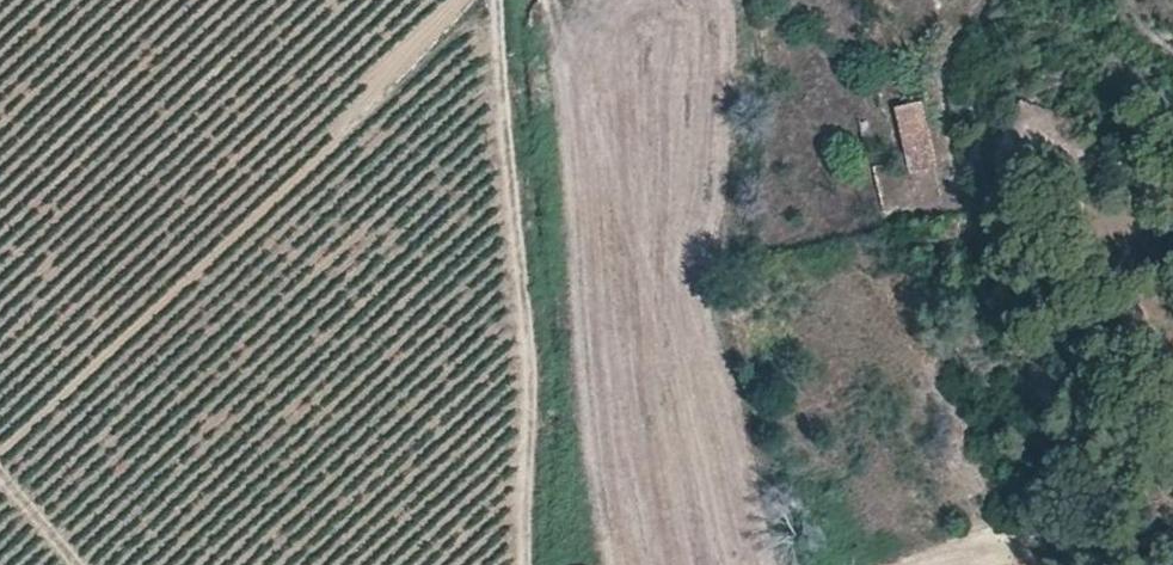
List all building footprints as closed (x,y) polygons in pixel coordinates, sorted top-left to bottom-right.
[(930,144),(920,100),(891,107),(903,150),(910,148),(915,165),(934,160),(930,144)]
